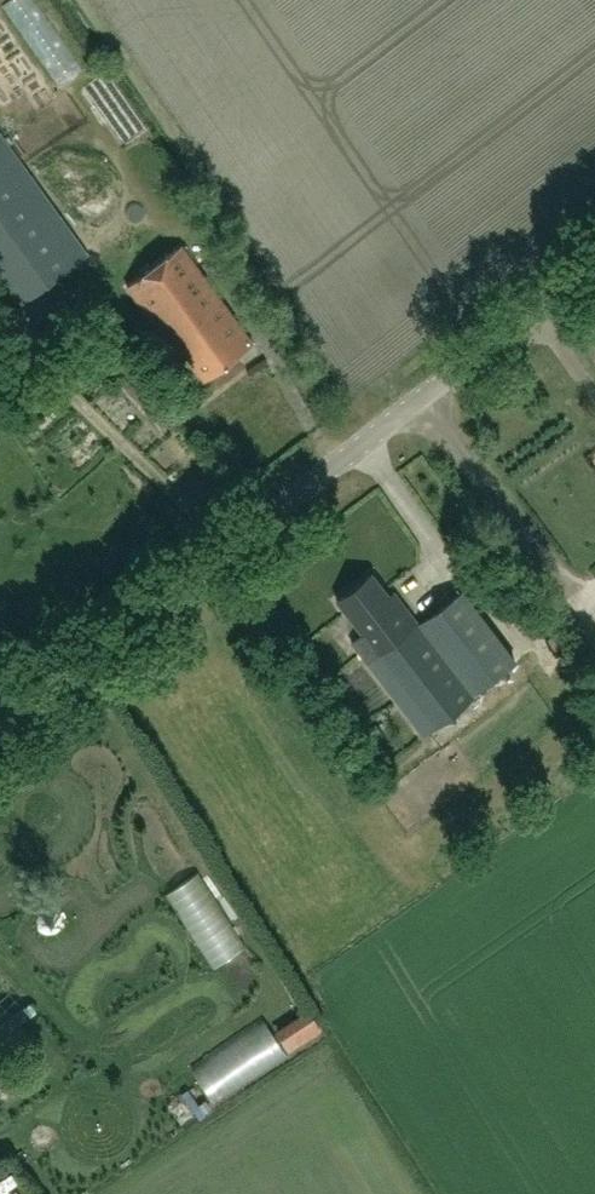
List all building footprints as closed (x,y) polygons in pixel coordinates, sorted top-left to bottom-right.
[(12,44),(0,22),(0,51),(12,44)] [(8,312),(139,217),(73,127),(34,155),(67,200),(55,209),(0,133),(0,301),(8,312)] [(205,379),(254,342),(182,245),(127,285),(182,360),(188,355),(205,379)] [(461,589),(418,622),(395,592),(390,597),(372,574),(338,600),(363,635),(353,642),(423,735),(475,696),(473,694),(516,660),(461,589)] [(308,1008),(274,1030),(288,1051),(322,1029),(308,1008)]
